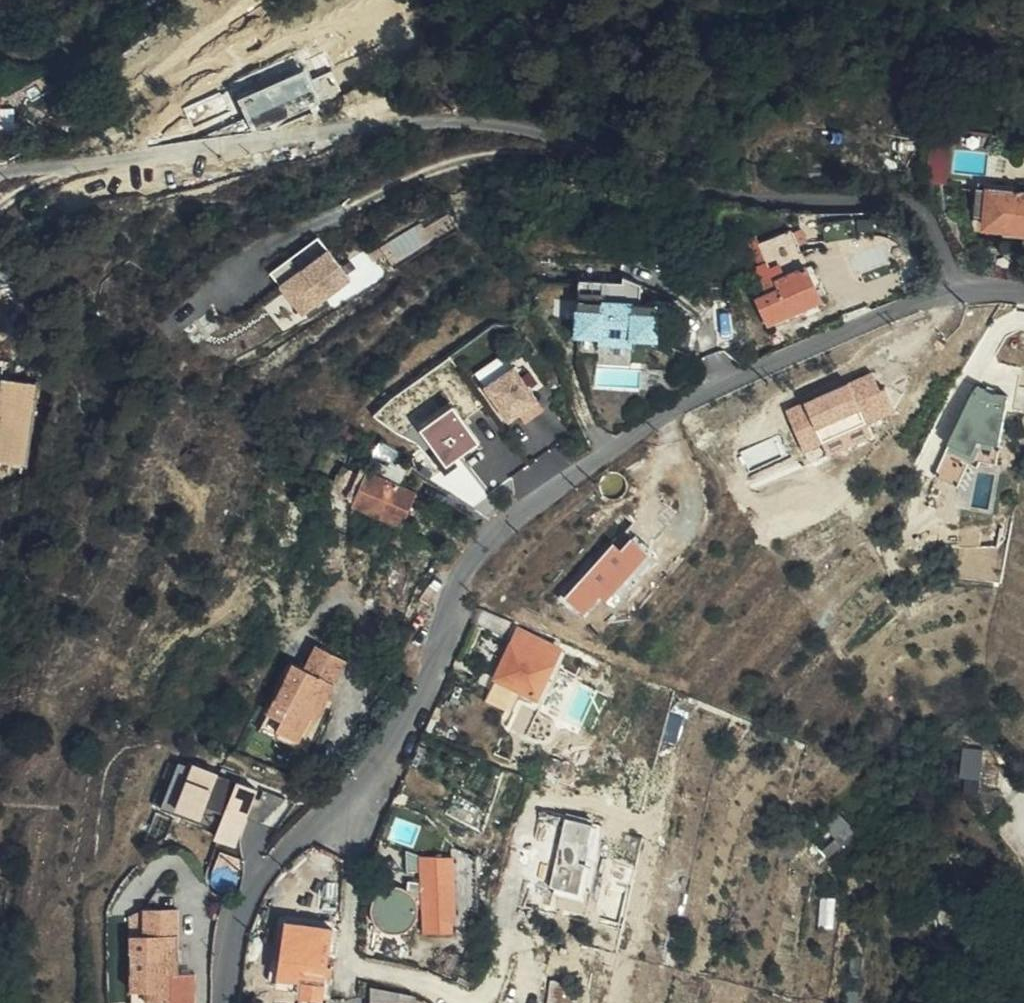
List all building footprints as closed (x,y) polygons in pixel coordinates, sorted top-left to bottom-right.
[(18,0),(12,0),(3,1),(3,0),(0,0),(0,20),(21,15),(18,0)] [(240,90),(250,126),(322,106),(313,70),(240,90)] [(1019,183),(1018,195),(989,192),(986,228),(1023,232),(1023,183),(1019,183)] [(449,206),(388,246),(399,262),(460,223),(449,206)] [(818,297),(788,231),(756,245),(778,290),(756,300),(769,324),(800,309),(799,306),(818,297)] [(325,236),(272,266),(299,313),(352,283),(325,236)] [(658,340),(659,290),(622,276),(622,283),(579,282),(578,338),(599,339),(599,347),(636,347),(636,340),(658,340)] [(540,399),(516,363),(486,384),(510,419),(540,399)] [(875,371),(789,408),(806,448),(824,440),(830,454),(876,434),(869,420),(897,408),(888,387),(883,389),(875,371)] [(999,462),(1010,394),(995,392),(979,385),(937,475),(960,485),(971,462),(981,465),(984,459),(999,462)] [(9,386),(0,447),(0,464),(12,465),(31,468),(41,391),(9,386)] [(482,440),(456,403),(423,426),(449,463),(482,440)] [(410,492),(362,469),(346,506),(393,530),(410,492)] [(616,542),(569,594),(586,610),(602,593),(608,598),(651,551),(634,536),(623,548),(616,542)] [(387,591),(399,583),(404,570),(391,565),(381,588),(387,591)] [(394,594),(399,583),(387,591),(394,594)] [(539,696),(561,649),(521,629),(498,676),(539,696)] [(274,699),(265,715),(279,722),(275,730),(295,741),(309,718),(316,722),(325,705),(324,704),(347,662),(319,647),(306,670),(294,664),(285,679),(288,680),(277,700),(274,699)] [(279,722),(265,715),(256,732),(299,754),(316,722),(309,718),(295,741),(275,730),(279,722)] [(967,747),(964,776),(982,777),(985,749),(967,747)] [(235,803),(239,793),(208,781),(199,783),(191,803),(229,818),(226,825),(243,832),(253,810),(235,803)] [(542,808),(527,881),(550,885),(565,813),(542,808)] [(457,914),(454,855),(425,856),(424,849),(414,849),(415,864),(425,864),(427,916),(457,914)] [(374,877),(372,899),(374,893),(380,887),(385,882),(391,880),(398,880),(374,877)] [(275,990),(299,992),(300,983),(276,981),(278,946),(281,946),(283,926),(327,929),(328,921),(284,918),(283,918),(282,917),(281,917),(280,917),(279,918),(278,918),(278,919),(277,919),(276,919),(276,920),(275,920),(274,921),(273,922),(273,923),(272,925),(270,945),(267,981),(267,982),(267,983),(268,983),(268,984),(268,985),(269,987),(270,987),(270,988),(271,989),(272,989),(273,990),(274,990),(275,990)] [(147,1001),(162,1001),(162,1002),(186,1002),(185,985),(192,985),(192,967),(189,967),(187,919),(155,920),(156,946),(145,947),(145,961),(148,962),(148,984),(147,984),(147,1001)] [(399,956),(401,933),(395,933),(390,932),(384,930),(380,927),(377,923),(376,921),(374,955),(399,956)] [(549,983),(547,1002),(562,1002),(564,984),(549,983)] [(374,1002),(420,1002),(420,998),(375,985),(374,1002)]
